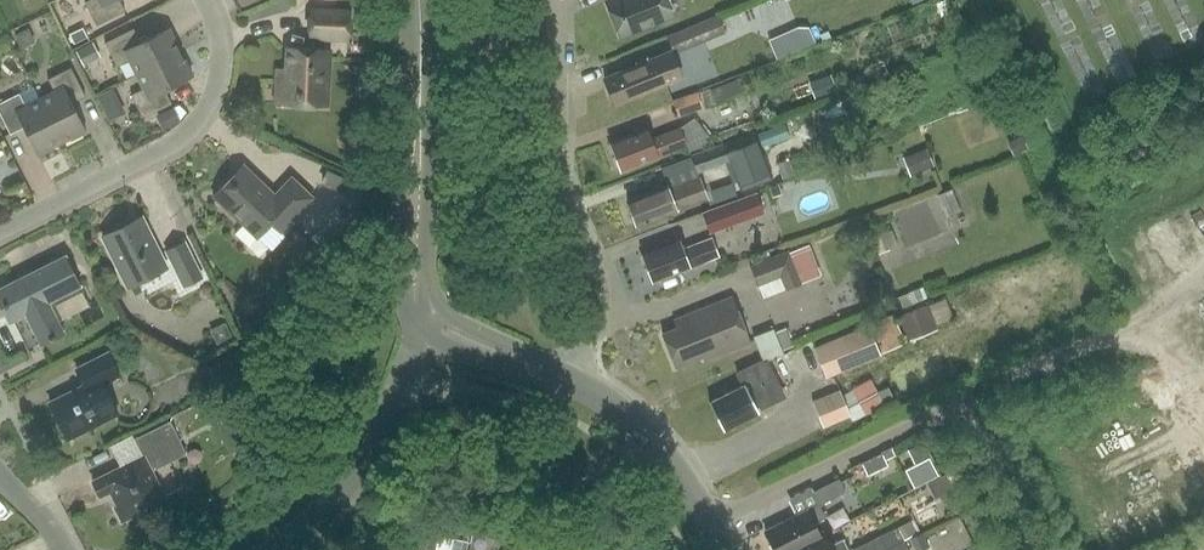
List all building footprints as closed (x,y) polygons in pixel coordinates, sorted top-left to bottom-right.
[(86,2),(97,25),(126,11),(121,0),(90,0),(86,2)] [(606,0),(621,37),(674,17),(668,0),(607,0),(606,0)] [(308,39),(348,42),(350,9),(310,7),(308,39)] [(673,56),(725,35),(717,16),(666,37),(671,51),(673,56)] [(816,42),(809,28),(800,27),(792,31),(800,49),(816,42)] [(138,73),(181,52),(169,28),(141,42),(135,28),(106,42),(117,65),(130,59),(138,73)] [(88,37),(84,29),(71,35),(75,44),(88,37)] [(30,45),(33,37),(29,30),(17,36),(23,48),(30,45)] [(84,65),(101,57),(94,42),(77,51),(84,65)] [(326,105),(328,48),(289,46),(288,82),(278,81),(277,103),(326,105)] [(682,78),(673,56),(671,51),(604,78),(615,105),(682,78)] [(165,90),(193,76),(181,52),(138,73),(145,88),(132,94),(144,118),(172,103),(165,90)] [(63,142),(87,130),(73,102),(86,95),(72,67),(49,78),(55,91),(41,99),(63,142)] [(709,88),(673,101),(679,116),(714,103),(709,88)] [(41,99),(26,106),(20,93),(0,103),(0,111),(11,133),(25,126),(39,154),(63,142),(41,99)] [(163,131),(167,129),(181,121),(174,108),(156,117),(163,131)] [(695,118),(680,127),(651,138),(647,128),(611,142),(622,171),(688,145),(691,152),(716,142),(695,118)] [(724,148),(693,159),(699,176),(730,165),(732,168),(738,166),(734,155),(727,157),(724,148)] [(935,166),(927,148),(903,158),(911,176),(935,166)] [(794,176),(788,161),(779,164),(784,179),(794,176)] [(249,245),(257,237),(272,222),(281,231),(314,197),(292,176),(276,194),(244,164),(214,196),(244,225),(236,233),(249,245)] [(637,226),(709,199),(700,177),(669,189),(667,185),(627,200),(637,226)] [(962,213),(953,190),(938,196),(947,218),(962,213)] [(702,213),(710,235),(767,213),(758,191),(702,213)] [(342,224),(349,216),(339,206),(331,214),(342,224)] [(128,287),(168,267),(143,217),(103,236),(128,287)] [(653,282),(719,256),(712,238),(684,249),(680,239),(642,253),(653,282)] [(205,276),(187,241),(166,251),(184,286),(205,276)] [(789,253),(802,284),(822,276),(809,245),(789,253)] [(802,284),(789,253),(788,251),(749,267),(758,287),(780,278),(785,291),(802,284)] [(82,286),(67,255),(0,288),(0,302),(10,321),(22,315),(37,346),(64,333),(49,302),(82,286)] [(676,369),(702,358),(704,362),(749,344),(730,298),(674,321),(677,329),(662,335),(676,369)] [(952,321),(944,301),(898,319),(907,342),(936,330),(935,328),(952,321)] [(825,378),(905,344),(893,315),(813,349),(825,378)] [(104,384),(121,375),(109,352),(78,368),(86,384),(50,401),(69,439),(119,414),(104,384)] [(759,411),(757,405),(771,399),(772,402),(785,396),(768,361),(766,362),(765,360),(739,372),(746,385),(711,402),(724,428),(759,411)] [(838,387),(812,399),(823,425),(849,414),(838,387)] [(152,471),(187,454),(171,421),(135,439),(143,456),(93,481),(101,496),(111,491),(118,506),(116,507),(123,521),(143,511),(142,508),(165,497),(152,471)] [(840,479),(814,492),(820,505),(846,491),(840,479)] [(820,534),(814,523),(825,517),(819,505),(766,531),(776,549),(794,549),(821,536),(820,534)] [(886,549),(905,540),(898,527),(880,536),(886,549)] [(844,539),(831,545),(824,532),(820,534),(821,536),(794,549),(849,549),(844,539)] [(911,539),(917,549),(919,549),(930,544),(924,532),(911,539)] [(854,549),(885,549),(886,549),(880,536),(854,549)] [(468,541),(454,538),(451,549),(466,549),(468,541)] [(887,549),(909,549),(905,540),(886,549),(887,549)]
